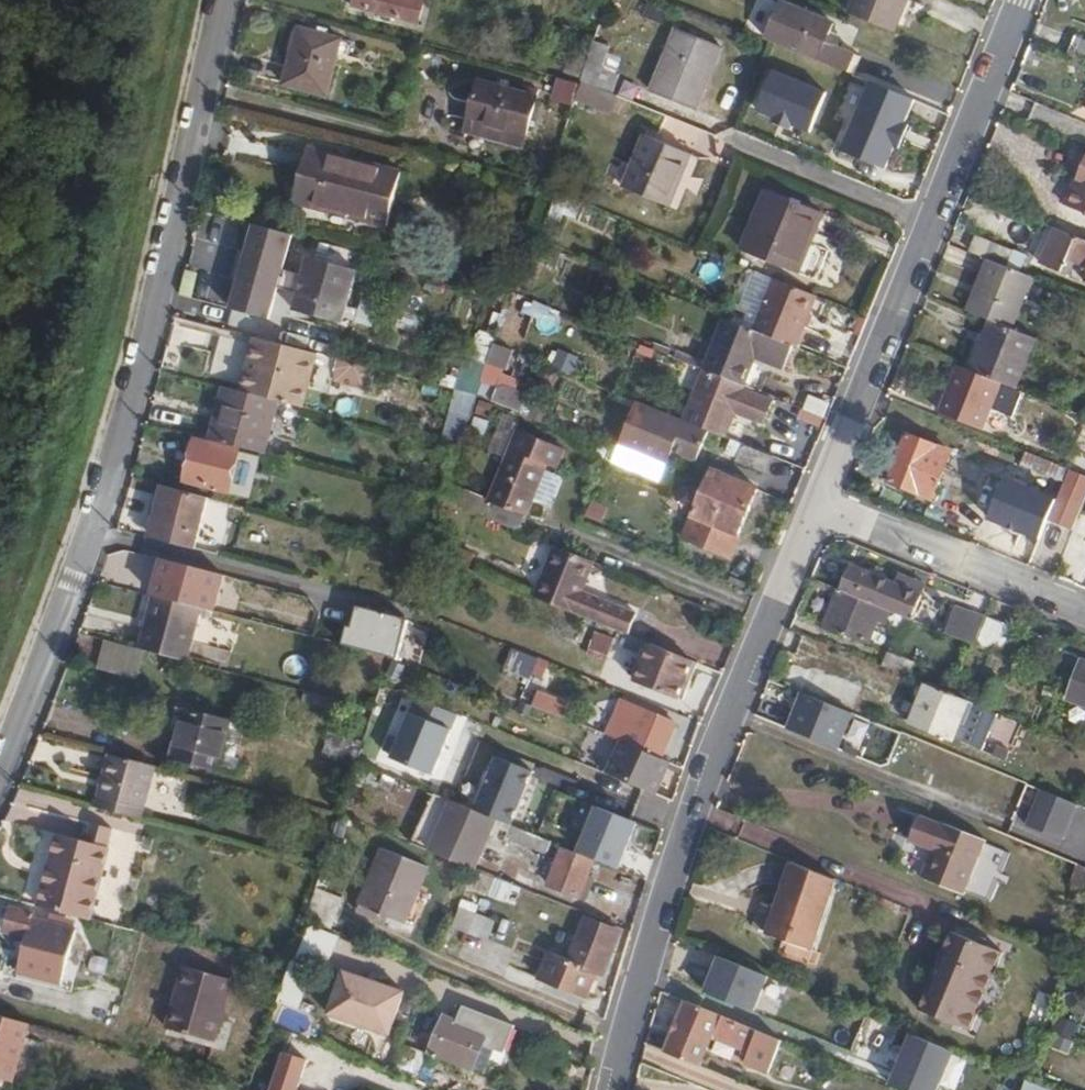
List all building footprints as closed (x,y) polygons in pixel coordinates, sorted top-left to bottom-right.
[(348,3),(416,20),(421,0),(349,0),(348,3)] [(840,7),(917,38),(932,0),(843,0),(840,7)] [(779,2),(765,36),(846,69),(854,49),(817,34),(822,19),(779,2)] [(296,25),(282,82),(327,93),(342,35),(296,25)] [(672,25),(648,86),(691,103),(716,42),(672,25)] [(610,37),(594,30),(586,54),(579,74),(613,87),(620,67),(602,59),(610,37)] [(1063,52),(1084,61),(1084,40),(1070,34),(1063,52)] [(579,74),(586,54),(570,47),(562,69),(579,75),(579,74)] [(769,68),(752,110),(804,131),(821,88),(769,68)] [(577,80),(572,96),(605,108),(613,87),(579,74),(579,75),(577,80)] [(552,94),(571,100),(572,96),(577,80),(557,75),(552,94)] [(476,77),(462,130),(520,145),(535,93),(476,77)] [(914,100),(867,81),(839,149),(886,168),(914,100)] [(633,157),(624,182),(668,199),(690,143),(645,126),(633,157)] [(304,144),(290,197),(384,221),(398,169),(304,144)] [(1066,202),(1084,209),(1084,151),(1066,202)] [(766,185),(741,247),(792,267),(817,205),(766,185)] [(1053,224),(1039,261),(1067,272),(1073,255),(1084,260),(1084,237),(1053,224)] [(248,225),(244,240),(264,245),(277,246),(280,234),(248,225)] [(967,249),(988,258),(1003,264),(1009,248),(973,234),(967,249)] [(239,251),(228,294),(269,304),(280,262),(240,251),(239,251)] [(354,266),(306,255),(293,309),(342,320),(354,266)] [(967,308),(989,317),(1011,326),(1032,275),(1003,264),(988,258),(967,308)] [(280,262),(269,304),(276,306),(289,265),(280,262)] [(807,290),(765,273),(746,323),(792,341),(800,320),(796,318),(807,290)] [(723,314),(702,365),(743,381),(755,353),(785,365),(794,342),(792,341),(746,323),(723,314)] [(989,317),(968,367),(1015,386),(1036,336),(1011,326),(989,317)] [(218,336),(210,366),(242,374),(250,345),(218,336)] [(310,355),(311,350),(255,336),(246,366),(251,367),(258,342),(310,355)] [(296,403),(310,355),(258,342),(251,367),(246,366),(239,389),(271,397),(296,403)] [(473,396),(524,407),(528,391),(503,385),(512,347),(491,343),(485,370),(460,365),(443,437),(462,442),(473,396)] [(743,381),(702,365),(681,416),(720,432),(731,405),(759,416),(768,391),(743,381)] [(955,365),(937,407),(973,421),(982,400),(988,402),(993,390),(1014,398),(1017,391),(955,365)] [(205,425),(202,435),(257,449),(271,397),(239,389),(222,384),(210,426),(205,425)] [(633,399),(618,438),(668,459),(673,443),(695,453),(706,428),(633,399)] [(1081,413),(1062,406),(1058,417),(1077,424),(1081,413)] [(1077,424),(1070,442),(1084,448),(1084,415),(1081,413),(1077,424)] [(505,449),(481,511),(518,526),(543,464),(545,459),(554,463),(562,443),(515,425),(505,449)] [(886,478),(929,495),(949,447),(906,430),(886,478)] [(193,435),(181,475),(242,490),(249,486),(258,451),(193,435)] [(766,449),(735,437),(730,453),(759,465),(766,449)] [(1061,463),(1019,447),(992,512),(1033,529),(1061,463)] [(708,463),(706,468),(681,531),(726,548),(753,480),(708,463)] [(1043,515),(1069,526),(1084,486),(1084,474),(1064,464),(1043,515)] [(152,515),(147,534),(176,541),(188,488),(156,481),(148,514),(152,515)] [(550,538),(529,591),(622,627),(630,608),(577,588),(590,555),(550,538)] [(847,558),(836,585),(879,603),(909,615),(920,589),(847,558)] [(171,574),(166,595),(198,603),(210,605),(217,572),(179,561),(175,575),(171,574)] [(879,603),(836,585),(821,623),(843,632),(844,628),(866,636),(879,603)] [(149,590),(134,643),(184,654),(198,603),(166,595),(149,590)] [(955,599),(943,627),(973,640),(985,611),(955,599)] [(409,620),(358,607),(353,627),(344,625),(339,646),(398,661),(409,620)] [(1018,625),(985,611),(973,640),(1006,653),(1018,625)] [(593,631),(587,656),(607,661),(613,636),(593,631)] [(688,654),(646,637),(631,674),(673,691),(688,654)] [(106,639),(101,659),(122,664),(128,643),(106,639)] [(884,645),(878,661),(905,672),(911,658),(901,654),(902,651),(884,645)] [(688,654),(673,691),(679,693),(695,656),(688,654)] [(1063,692),(1084,701),(1084,659),(1077,656),(1063,692)] [(964,696),(923,679),(908,716),(949,733),(964,696)] [(535,686),(529,700),(543,705),(549,692),(535,686)] [(549,692),(543,705),(563,713),(568,700),(549,692)] [(855,715),(801,692),(785,729),(839,751),(855,715)] [(614,734),(657,752),(672,717),(617,694),(602,729),(614,734)] [(983,745),(996,712),(976,704),(963,737),(983,745)] [(169,752),(213,763),(226,715),(182,705),(169,752)] [(447,723),(405,707),(387,753),(429,769),(447,723)] [(226,715),(213,763),(221,765),(235,718),(226,715)] [(657,752),(614,734),(602,764),(621,772),(620,774),(650,786),(663,754),(657,752)] [(103,748),(89,801),(137,813),(151,760),(103,748)] [(528,763),(493,750),(473,802),(476,805),(508,816),(528,763)] [(669,757),(663,754),(650,786),(652,787),(653,786),(657,788),(669,757)] [(476,805),(429,787),(409,837),(456,855),(476,805)] [(1082,804),(1041,787),(1027,821),(1067,839),(1082,804)] [(632,814),(593,799),(575,845),(614,860),(632,814)] [(335,810),(328,830),(338,834),(346,815),(335,810)] [(943,821),(920,812),(911,834),(932,843),(921,870),(963,887),(985,835),(945,819),(943,821)] [(55,828),(36,897),(86,911),(110,824),(81,816),(76,833),(55,828)] [(374,841),(351,904),(380,916),(383,908),(399,914),(421,858),(374,841)] [(545,883),(574,896),(579,884),(587,887),(591,878),(581,874),(587,860),(560,848),(545,883)] [(808,944),(833,870),(788,852),(769,909),(763,926),(764,928),(785,936),(808,944)] [(1084,888),(1084,886),(1084,863),(1075,859),(1067,881),(1084,888)] [(311,881),(301,911),(326,921),(338,891),(311,881)] [(2,923),(9,900),(0,898),(0,922),(2,923)] [(471,903),(454,898),(448,920),(465,925),(471,903)] [(9,900),(2,923),(25,929),(24,934),(67,945),(73,921),(31,910),(32,906),(9,900)] [(763,926),(769,909),(760,906),(754,922),(763,926)] [(547,944),(535,973),(580,991),(593,962),(599,965),(616,925),(583,912),(567,952),(547,944)] [(304,920),(273,995),(293,1002),(309,963),(318,966),(332,932),(304,920)] [(963,1024),(974,997),(985,972),(996,946),(978,939),(955,928),(944,924),(935,947),(940,949),(926,983),(921,982),(911,1004),(963,1024)] [(183,958),(164,1019),(211,1033),(230,972),(183,958)] [(719,958),(705,992),(752,1010),(765,976),(719,958)] [(337,964),(323,1007),(382,1028),(399,985),(337,964)] [(985,972),(974,997),(987,1003),(998,978),(985,972)] [(687,996),(668,1047),(703,1061),(715,1032),(752,1047),(747,1059),(772,1068),(784,1036),(687,996)] [(6,1072),(19,1028),(24,1014),(0,1007),(0,1070),(6,1072)] [(446,1015),(433,1046),(484,1067),(499,1030),(489,1027),(487,1032),(446,1015)] [(384,1036),(375,1059),(390,1065),(397,1041),(384,1036)] [(910,1037),(892,1079),(917,1089),(937,1089),(952,1054),(910,1037)] [(270,1089),(308,1089),(274,1078),(270,1089)]
